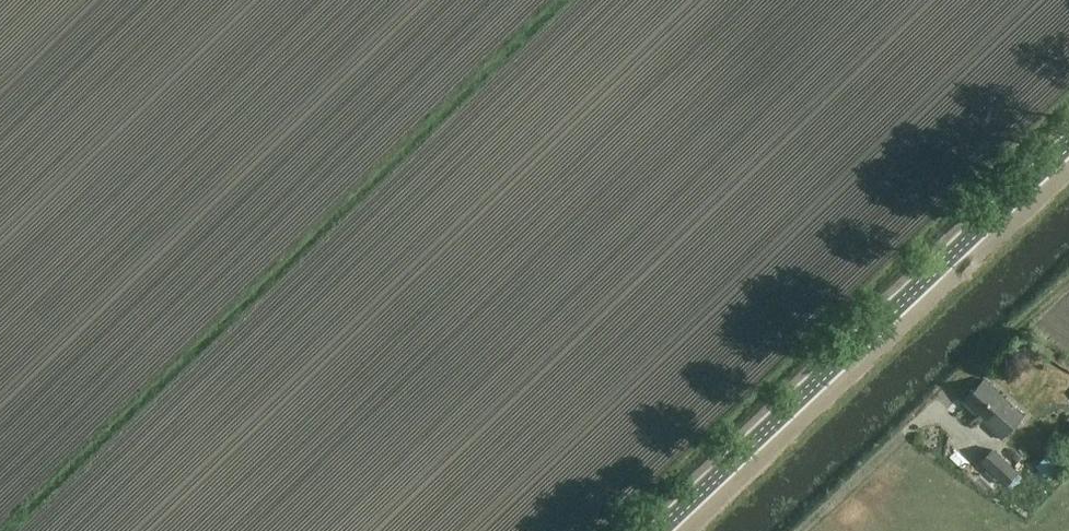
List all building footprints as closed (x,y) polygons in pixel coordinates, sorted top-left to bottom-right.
[(1003,440),(1024,417),(983,381),(962,404),(1003,440)] [(1006,487),(1018,475),(992,451),(980,464),(1006,487)]
